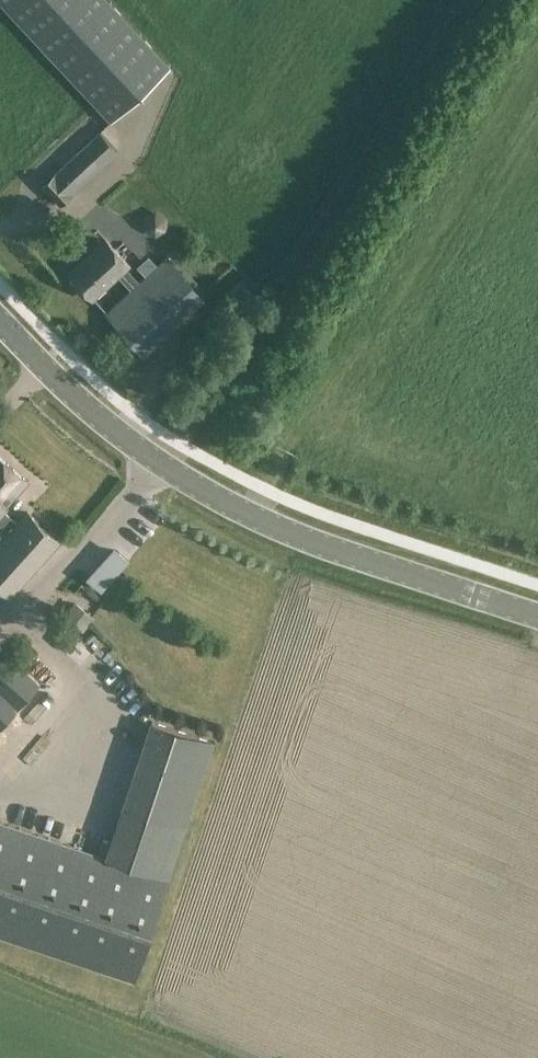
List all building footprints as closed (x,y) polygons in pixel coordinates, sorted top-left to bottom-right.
[(112,120),(170,66),(109,0),(0,0),(112,120)] [(13,170),(80,110),(3,25),(0,27),(0,156),(13,170)] [(42,183),(61,203),(74,192),(72,190),(119,148),(102,129),(42,183)] [(144,216),(144,229),(155,236),(167,230),(167,216),(156,209),(144,216)] [(105,239),(69,273),(92,298),(118,274),(123,279),(131,272),(125,267),(128,264),(105,239)] [(167,255),(105,312),(144,354),(205,295),(167,255)] [(17,522),(4,510),(5,509),(4,508),(28,480),(0,455),(0,529),(6,535),(17,522)] [(0,543),(0,589),(10,598),(60,543),(27,513),(18,523),(17,522),(6,535),(7,535),(0,543)] [(128,558),(118,550),(98,572),(107,581),(128,558)] [(67,598),(59,611),(80,622),(87,609),(67,598)] [(41,683),(0,646),(0,728),(41,683)] [(214,744),(151,722),(122,808),(184,829),(214,744)] [(167,880),(0,823),(0,937),(132,982),(167,880)]
